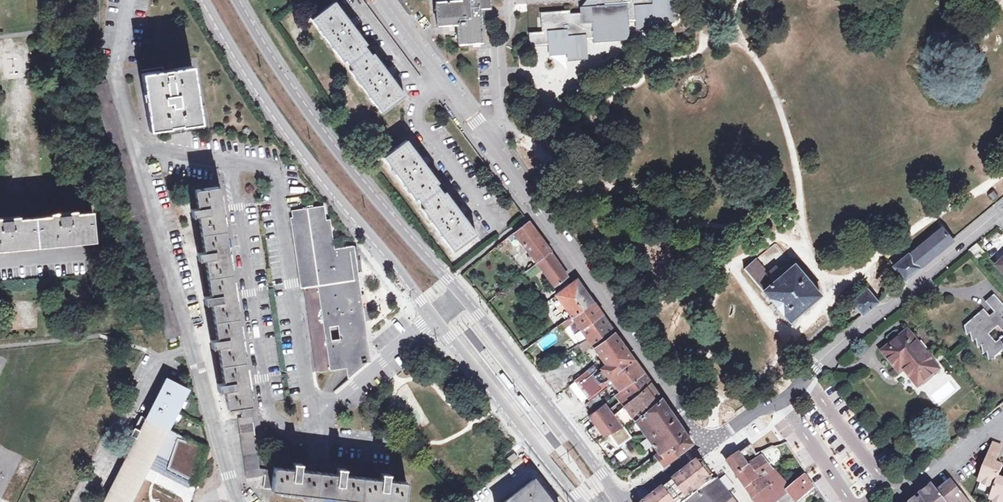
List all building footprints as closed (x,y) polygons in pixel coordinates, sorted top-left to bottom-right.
[(482,43),(481,22),(480,9),(483,9),(489,8),(489,0),(434,0),(437,27),(457,25),(458,45),(482,43)] [(530,47),(549,46),(549,55),(567,54),(568,60),(586,59),(586,54),(586,47),(585,40),(593,40),(594,43),(629,41),(628,23),(635,22),(637,30),(655,28),(655,23),(673,21),(671,2),(678,1),(678,0),(596,0),(596,6),(580,8),(580,14),(570,14),(569,11),(540,13),(541,32),(528,33),(530,47)] [(334,2),(311,19),(342,61),(345,59),(353,70),(350,71),(381,112),(404,95),(391,77),(393,76),(391,74),(394,72),(391,67),(386,70),(373,54),(371,56),(364,46),(366,44),(353,27),(358,24),(355,19),(352,21),(350,18),(348,20),(334,2)] [(147,115),(150,130),(170,127),(168,119),(180,117),(181,125),(201,123),(198,106),(194,107),(192,94),(196,93),(192,67),(174,69),(175,72),(160,74),(159,71),(142,74),(145,93),(147,92),(151,114),(147,115)] [(406,141),(384,157),(415,199),(416,197),(424,208),(422,209),(453,251),(476,234),(462,216),(464,214),(463,212),(466,210),(462,205),(457,209),(445,192),(443,193),(435,183),(437,182),(425,165),(430,162),(427,158),(424,159),(422,157),(420,158),(406,141)] [(248,478),(261,476),(260,469),(257,446),(248,386),(240,336),(233,291),(225,236),(218,187),(195,190),(198,208),(191,209),(192,212),(192,213),(192,217),(198,216),(204,252),(198,253),(199,256),(199,257),(199,260),(205,260),(211,296),(204,297),(205,300),(205,304),(212,303),(217,340),(211,341),(212,345),(212,347),(212,348),(218,347),(224,383),(217,384),(218,386),(218,388),(218,390),(218,391),(225,390),(228,409),(241,407),(243,417),(238,418),(246,467),(248,478)] [(1002,198),(993,187),(984,195),(994,206),(1002,198)] [(299,259),(302,281),(343,275),(343,273),(353,272),(350,252),(331,255),(324,207),(292,211),(299,259)] [(95,239),(93,212),(69,214),(69,211),(57,212),(58,215),(12,218),(12,216),(0,217),(1,219),(0,219),(0,247),(95,239)] [(528,221),(514,232),(537,262),(555,285),(567,276),(550,252),(551,251),(528,221)] [(892,266),(904,281),(953,240),(942,228),(909,255),(908,254),(892,266)] [(979,241),(985,252),(1002,243),(1002,236),(1000,231),(979,241)] [(969,251),(970,253),(979,263),(987,256),(977,245),(969,251)] [(744,269),(790,322),(821,295),(794,263),(782,273),(779,270),(776,266),(768,273),(756,259),(744,269)] [(790,260),(779,270),(782,273),(794,263),(790,260)] [(302,281),(303,288),(355,281),(353,272),(343,273),(343,275),(302,281)] [(573,317),(593,303),(577,280),(556,294),(556,295),(551,299),(567,321),(573,317)] [(355,281),(303,288),(316,371),(344,368),(345,380),(368,361),(355,281)] [(851,301),(862,315),(878,302),(867,289),(851,301)] [(994,295),(986,303),(995,312),(990,316),(984,309),(965,326),(968,334),(971,333),(973,341),(977,340),(979,347),(982,346),(984,353),(988,352),(989,359),(996,358),(995,357),(1002,350),(1002,337),(997,343),(989,334),(998,326),(1002,331),(1002,305),(994,295)] [(594,348),(615,334),(615,333),(593,303),(573,317),(588,337),(593,345),(594,348)] [(940,368),(909,330),(883,351),(900,372),(904,369),(918,386),(940,368)] [(615,334),(594,348),(607,364),(601,368),(610,378),(634,360),(615,334)] [(593,345),(588,337),(579,343),(584,351),(593,345)] [(613,382),(620,391),(643,374),(634,360),(610,378),(605,381),(608,386),(613,382)] [(575,381),(588,397),(600,387),(588,372),(575,381)] [(615,394),(623,405),(650,383),(643,374),(620,391),(615,394)] [(512,388),(501,375),(500,376),(498,377),(509,391),(512,388)] [(828,377),(819,383),(825,391),(834,385),(828,377)] [(147,468),(154,453),(169,461),(165,469),(191,481),(192,482),(203,447),(167,430),(187,391),(167,380),(159,396),(157,395),(154,401),(156,402),(104,501),(130,501),(147,468)] [(636,420),(661,399),(650,383),(623,405),(636,420)] [(834,387),(828,391),(832,396),(837,393),(834,387)] [(593,412),(605,403),(598,394),(587,403),(593,412)] [(530,409),(519,395),(516,398),(527,411),(528,410),(530,409)] [(680,426),(661,399),(636,420),(646,435),(659,453),(655,456),(656,457),(663,465),(691,443),(680,426)] [(609,433),(624,426),(614,413),(609,407),(606,402),(605,403),(593,412),(590,414),(605,435),(609,433)] [(636,420),(623,405),(616,412),(614,413),(624,426),(636,420)] [(632,436),(624,426),(609,433),(619,446),(632,436)] [(609,433),(605,435),(615,448),(619,446),(609,433)] [(1002,464),(996,462),(1002,445),(993,442),(978,481),(994,487),(990,499),(997,501),(1002,501),(1002,478),(998,477),(1002,464)] [(188,488),(191,481),(165,469),(169,461),(154,453),(147,468),(188,488)] [(796,501),(797,501),(815,487),(807,475),(790,489),(762,456),(749,466),(740,453),(728,462),(754,499),(757,501),(777,501),(783,497),(789,492),(796,501)] [(656,457),(655,456),(648,460),(643,464),(633,471),(625,476),(627,477),(633,472),(643,465),(649,461),(656,457)] [(655,501),(657,500),(658,500),(659,500),(660,500),(661,501),(664,501),(666,500),(665,499),(665,497),(665,496),(665,495),(666,494),(685,480),(702,467),(707,472),(712,479),(716,477),(706,463),(705,463),(703,462),(701,462),(699,463),(698,463),(655,495),(650,499),(647,501),(646,501),(654,501),(655,501)] [(376,501),(404,501),(406,482),(388,480),(389,473),(386,474),(383,473),(381,473),(380,479),(344,475),(345,468),(341,469),(339,468),(337,468),(336,474),(315,472),(300,470),(301,464),(298,464),(297,464),(295,463),(293,463),(293,469),(274,467),(274,470),(266,469),(265,475),(264,488),(271,489),(271,490),(313,495),(376,501)] [(733,500),(718,480),(714,482),(712,479),(707,472),(702,467),(685,480),(666,494),(665,495),(665,496),(665,497),(665,499),(666,500),(664,501),(735,501),(733,500)] [(504,501),(551,501),(534,479),(504,501)] [(920,494),(923,497),(919,500),(915,498),(911,501),(969,501),(970,501),(951,479),(945,485),(947,488),(941,493),(933,483),(920,494)] [(783,497),(787,501),(796,501),(789,492),(783,497)]
